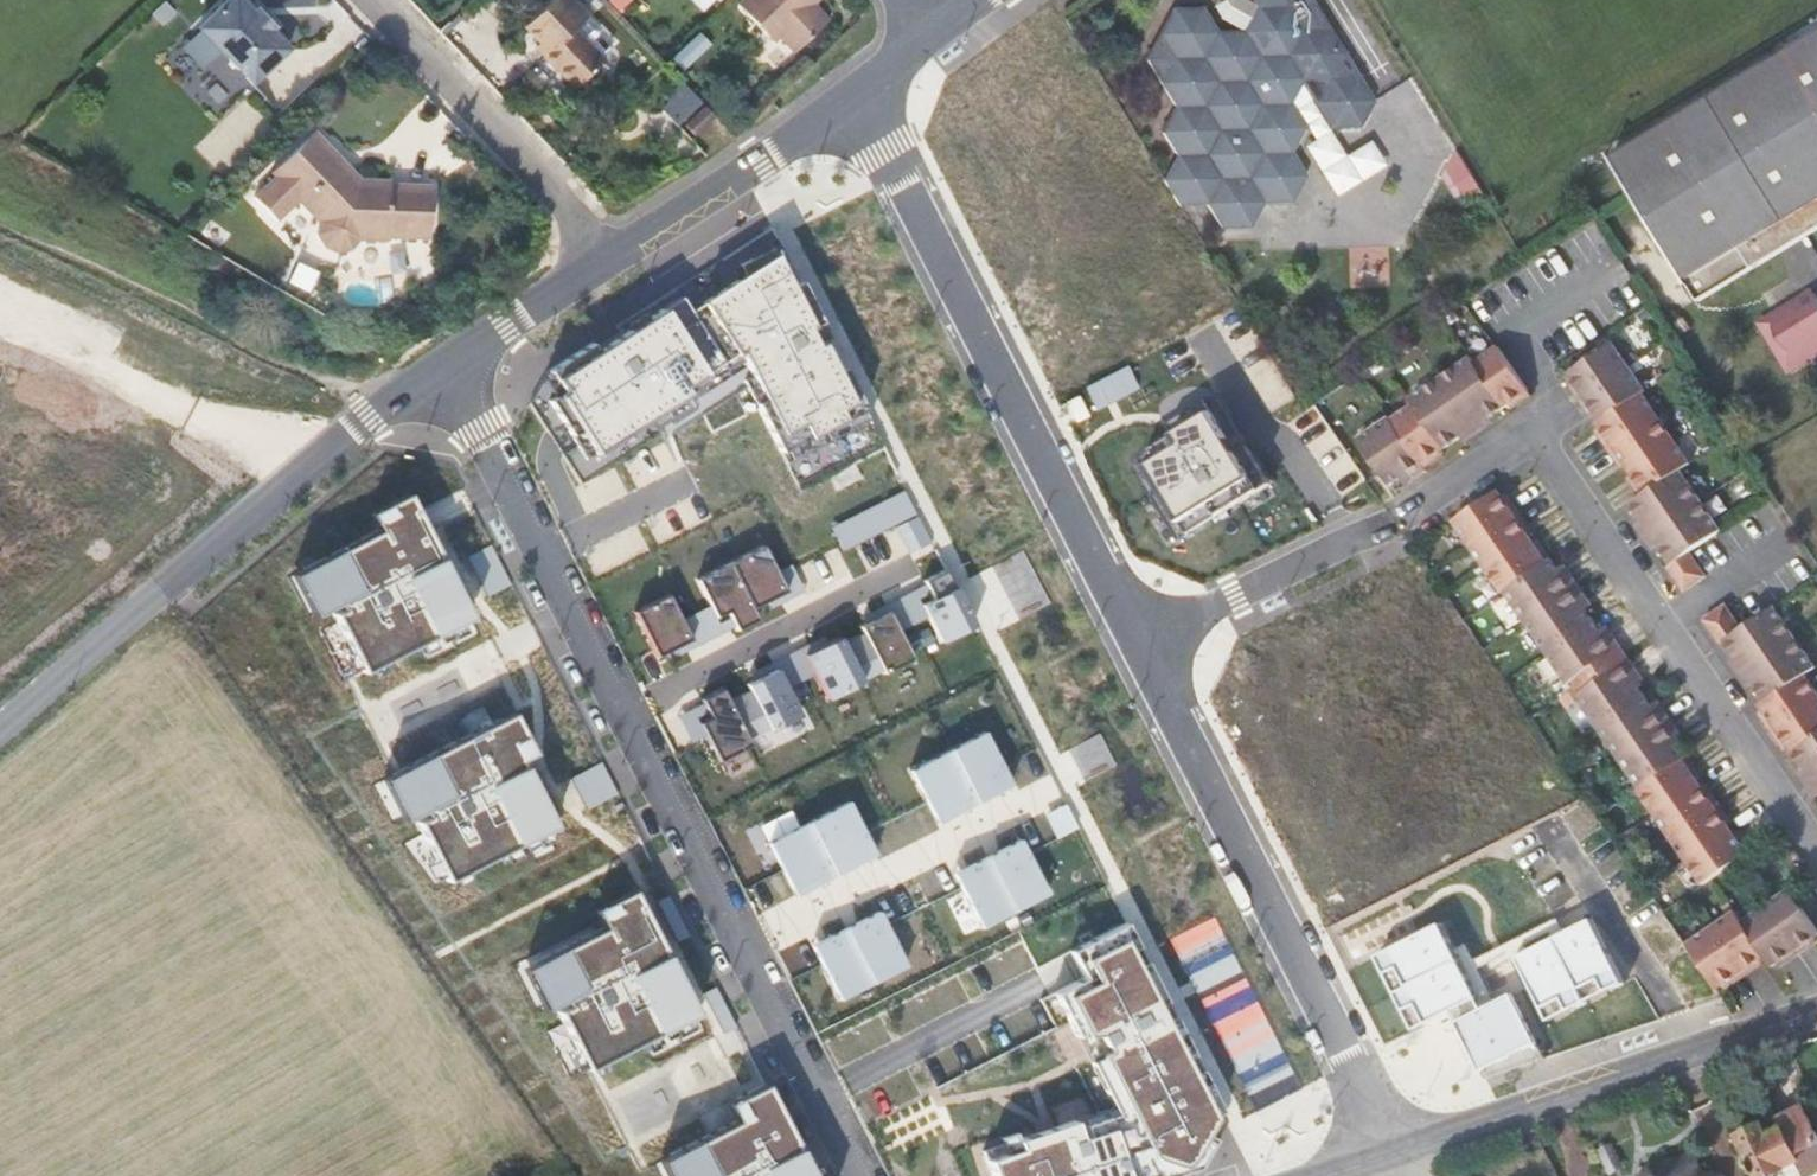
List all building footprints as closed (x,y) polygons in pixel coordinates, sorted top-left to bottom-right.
[(738,6),(773,43),(780,38),(796,54),(831,22),(811,0),(745,0),(738,6)] [(1369,100),(1307,0),(1247,0),(1251,8),(1239,32),(1212,32),(1197,8),(1168,9),(1141,59),(1171,108),(1157,133),(1172,158),(1160,181),(1175,206),(1201,205),(1216,229),(1245,228),(1259,202),(1287,200),(1301,175),(1286,151),(1298,127),(1283,103),(1296,81),(1325,127),(1356,126),(1369,100)] [(587,25),(564,3),(528,42),(550,65),(543,72),(573,101),(598,76),(569,44),(587,25)] [(239,6),(203,40),(255,96),(291,61),(278,48),(282,44),(259,21),(256,24),(239,6)] [(1613,150),(1697,295),(1816,225),(1816,32),(1613,150)] [(682,58),(672,48),(657,62),(667,73),(682,58)] [(244,98),(199,147),(224,171),(270,121),(244,98)] [(711,125),(700,115),(684,131),(693,142),(711,125)] [(1469,173),(1471,171),(1455,148),(1440,176),(1455,199),(1485,199),(1469,173)] [(432,249),(434,199),(365,194),(357,197),(345,174),(340,179),(315,150),(272,193),(271,199),(257,218),(281,232),(298,218),(320,240),(321,252),(339,264),(364,253),(432,249)] [(591,343),(547,371),(529,403),(580,483),(660,432),(697,409),(701,416),(710,433),(757,409),(800,493),(830,476),(884,448),(799,281),(790,286),(771,248),(738,265),(744,274),(688,310),(679,297),(623,332),(620,329),(593,346),(591,343)] [(1770,314),(1791,350),(1812,337),(1816,346),(1816,293),(1815,288),(1770,314)] [(1816,348),(1816,346),(1812,337),(1791,350),(1770,314),(1758,321),(1785,367),(1816,348)] [(618,325),(591,343),(593,346),(620,329),(618,325)] [(1626,363),(1609,339),(1565,370),(1582,394),(1626,363)] [(1527,387),(1496,344),(1472,360),(1502,404),(1527,387)] [(1502,404),(1472,360),(1468,355),(1438,376),(1475,428),(1482,423),(1477,415),(1482,412),(1485,416),(1502,404)] [(1643,386),(1626,363),(1582,394),(1597,416),(1598,418),(1639,389),(1643,386)] [(1127,366),(1086,387),(1097,410),(1139,389),(1127,366)] [(1475,428),(1438,376),(1408,397),(1412,402),(1443,446),(1460,434),(1457,430),(1462,426),(1467,434),(1474,428),(1475,428)] [(1655,412),(1639,389),(1598,418),(1597,416),(1594,419),(1610,442),(1655,412)] [(1236,432),(1210,395),(1201,402),(1227,439),(1236,432)] [(1078,396),(1067,402),(1077,421),(1088,415),(1078,396)] [(1151,500),(1181,543),(1270,481),(1245,446),(1236,452),(1227,439),(1201,402),(1164,428),(1171,438),(1139,461),(1161,492),(1151,500)] [(1443,446),(1412,402),(1408,405),(1390,418),(1420,462),(1443,446)] [(697,409),(660,432),(665,439),(701,416),(697,409)] [(1671,435),(1655,412),(1610,442),(1626,466),(1671,435)] [(1425,468),(1420,462),(1390,418),(1388,415),(1356,437),(1388,484),(1405,472),(1409,479),(1425,468)] [(1688,459),(1671,435),(1626,466),(1643,489),(1677,465),(1678,466),(1688,459)] [(1678,466),(1677,465),(1643,489),(1628,500),(1640,518),(1644,514),(1648,520),(1641,525),(1646,532),(1698,496),(1678,466)] [(1513,511),(1497,487),(1452,517),(1469,541),(1513,511)] [(903,489),(841,521),(853,544),(914,512),(903,489)] [(330,609),(360,670),(469,617),(407,495),(386,506),(390,514),(373,523),(377,532),(302,570),(323,612),(330,609)] [(1720,526),(1698,496),(1646,532),(1651,539),(1658,535),(1662,540),(1657,543),(1670,561),(1688,548),(1720,526)] [(386,506),(369,514),(373,523),(390,514),(386,506)] [(1530,534),(1513,511),(1469,541),(1485,565),(1530,534)] [(932,542),(918,515),(897,526),(910,553),(932,542)] [(1545,557),(1530,534),(1485,565),(1502,589),(1504,588),(1546,558),(1545,557)] [(467,556),(487,596),(510,585),(490,545),(467,556)] [(730,564),(753,609),(767,601),(786,592),(776,572),(763,547),(730,564)] [(1704,572),(1688,548),(1670,561),(1666,563),(1683,587),(1704,572)] [(1561,571),(1550,554),(1545,557),(1546,558),(1504,588),(1525,617),(1577,581),(1567,566),(1561,571)] [(753,609),(730,564),(697,580),(710,606),(716,618),(728,612),(731,618),(735,626),(737,631),(758,620),(753,609)] [(791,564),(776,572),(786,592),(767,601),(770,608),(805,591),(791,564)] [(974,626),(945,569),(923,580),(926,585),(930,593),(933,599),(922,605),(928,617),(941,643),(974,626)] [(323,612),(302,570),(291,576),(311,618),(323,612)] [(1593,616),(1582,599),(1588,596),(1577,581),(1525,617),(1546,648),(1593,616)] [(930,593),(926,585),(900,598),(914,624),(928,617),(922,605),(919,599),(930,593)] [(681,621),(668,595),(634,612),(657,657),(671,650),(690,640),(681,621)] [(862,617),(866,624),(889,612),(899,631),(914,624),(900,598),(862,617)] [(1723,637),(1741,624),(1724,601),(1703,616),(1719,639),(1723,637)] [(1736,661),(1741,669),(1793,632),(1773,602),(1741,624),(1723,637),(1735,654),(1739,651),(1743,656),(1736,661)] [(709,639),(735,626),(731,618),(719,624),(716,618),(710,606),(696,613),(709,639)] [(883,673),(913,658),(899,631),(889,612),(866,624),(860,627),(864,634),(843,644),(860,679),(881,669),(883,673)] [(709,639),(696,613),(681,621),(690,640),(671,650),(674,657),(709,639)] [(1604,632),(1593,616),(1546,648),(1568,679),(1573,676),(1620,643),(1610,627),(1604,632)] [(1793,632),(1741,669),(1747,676),(1754,671),(1758,676),(1753,679),(1766,697),(1804,669),(1815,661),(1793,632)] [(787,655),(800,682),(815,674),(805,655),(827,644),(824,637),(787,655)] [(843,644),(839,637),(827,644),(805,655),(815,674),(827,699),(861,681),(860,679),(843,644)] [(1629,655),(1620,643),(1573,676),(1581,688),(1629,655)] [(776,670),(786,689),(800,682),(787,655),(749,675),(753,682),(776,670)] [(1640,670),(1629,655),(1581,688),(1576,692),(1597,722),(1644,691),(1634,674),(1640,670)] [(1804,669),(1766,697),(1760,701),(1778,724),(1816,695),(1816,687),(1804,669)] [(753,682),(747,684),(750,691),(729,702),(748,739),(769,728),(771,732),(800,717),(786,689),(776,670),(753,682)] [(706,736),(719,762),(751,745),(748,739),(729,702),(723,689),(701,700),(704,704),(708,712),(711,718),(700,724),(706,736)] [(1656,707),(1644,691),(1597,722),(1619,753),(1672,717),(1662,702),(1656,707)] [(1778,724),(1794,748),(1816,731),(1816,695),(1778,724)] [(678,717),(692,743),(706,736),(700,724),(697,718),(708,712),(704,704),(678,717)] [(523,738),(511,713),(392,772),(414,816),(447,881),(552,826),(519,760),(511,744),(523,738)] [(1682,731),(1672,717),(1619,753),(1640,784),(1683,754),(1684,755),(1688,753),(1676,736),(1682,731)] [(1794,748),(1806,764),(1811,761),(1814,766),(1807,771),(1813,778),(1816,776),(1816,731),(1794,748)] [(531,754),(523,738),(511,744),(519,760),(531,754)] [(1699,778),(1684,755),(1683,754),(1640,784),(1638,785),(1655,808),(1699,778)] [(599,763),(569,778),(584,810),(615,794),(599,763)] [(414,816),(392,772),(381,777),(404,821),(414,816)] [(1715,802),(1699,778),(1655,808),(1671,832),(1715,802)] [(1727,818),(1715,802),(1671,832),(1682,848),(1687,856),(1732,825),(1727,818)] [(1749,849),(1732,825),(1687,856),(1704,880),(1749,849)] [(1785,875),(1761,892),(1795,941),(1816,927),(1816,922),(1785,875)] [(552,1006),(585,1071),(693,1015),(630,891),(607,902),(611,911),(595,919),(600,928),(530,964),(552,1006)] [(1795,941),(1761,892),(1738,908),(1737,909),(1764,948),(1771,958),(1795,941)] [(654,903),(675,942),(687,936),(666,897),(654,903)] [(1764,948),(1737,909),(1738,908),(1730,897),(1710,912),(1706,914),(1740,964),(1764,948)] [(611,911),(607,902),(590,910),(595,919),(611,911)] [(1717,980),(1740,964),(1706,914),(1682,931),(1717,980)] [(530,964),(520,970),(542,1012),(552,1006),(530,964)] [(713,987),(701,993),(722,1033),(734,1027),(713,987)] [(764,1083),(734,1098),(743,1117),(734,1122),(667,1156),(678,1175),(811,1175),(764,1083)] [(724,1104),(734,1122),(743,1117),(734,1098),(724,1104)] [(1816,1166),(1816,1125),(1804,1100),(1780,1112),(1785,1121),(1771,1128),(1766,1118),(1741,1131),(1764,1175),(1789,1163),(1787,1159),(1801,1152),(1810,1169),(1816,1166)] [(1723,1175),(1721,1171),(1719,1168),(1716,1167),(1708,1167),(1701,1168),(1698,1166),(1695,1163),(1696,1158),(1695,1151),(1692,1148),(1686,1145),(1682,1147),(1666,1154),(1661,1153),(1653,1153),(1643,1157),(1636,1161),(1630,1171),(1628,1175),(1723,1175)] [(667,1156),(651,1164),(657,1175),(678,1175),(667,1156)]
